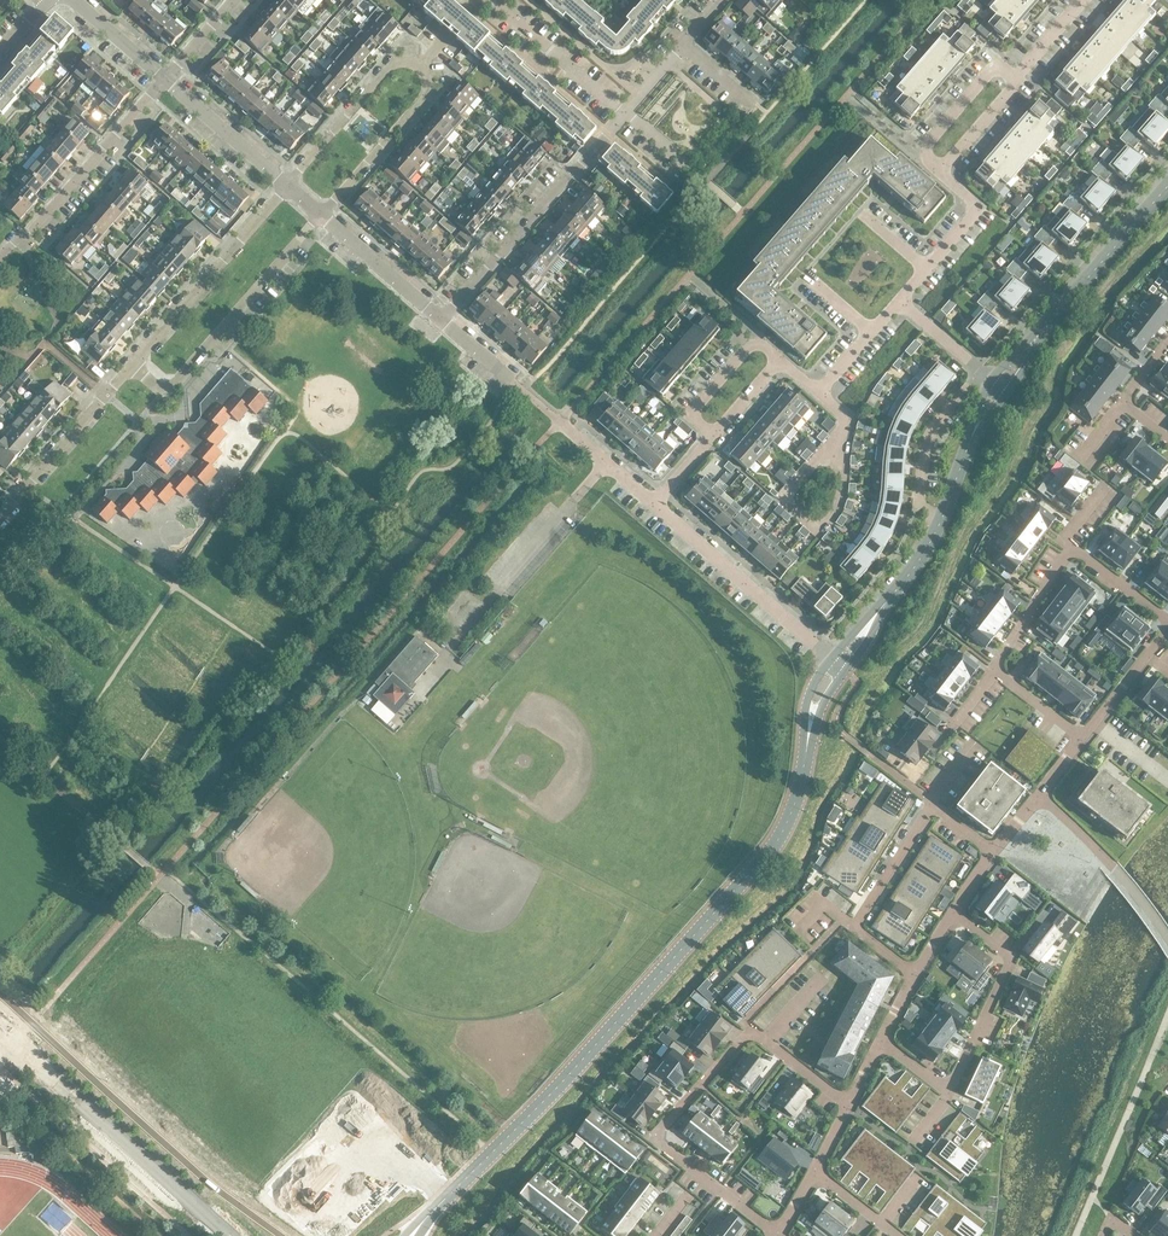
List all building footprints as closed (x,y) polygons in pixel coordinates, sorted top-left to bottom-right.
[(150,0),(138,0),(129,10),(140,19),(154,3),(150,0)] [(154,3),(140,19),(150,28),(164,13),(169,7),(160,0),(157,0),(154,3)] [(199,15),(204,9),(194,0),(193,0),(189,5),(188,5),(199,15)] [(298,11),(285,0),(278,0),(272,7),(289,22),(298,11)] [(298,11),(303,16),(312,6),(305,0),(285,0),(298,11)] [(456,40),(474,55),(476,52),(484,59),(497,43),(490,37),(490,36),(465,14),(449,1),(449,0),(420,0),(419,1),(426,8),(423,11),(448,33),(456,40)] [(554,12),(563,19),(565,16),(573,23),(586,8),(579,1),(579,0),(547,0),(548,1),(545,4),(554,12)] [(656,17),(663,10),(666,12),(677,0),(645,0),(641,4),(656,17)] [(747,6),(740,0),(739,0),(735,5),(742,12),(747,6)] [(768,19),(782,3),(778,0),(746,0),(768,19)] [(1032,0),(998,0),(989,10),(992,12),(1012,30),(1022,19),(1024,21),(1029,15),(1026,13),(1035,3),(1032,0)] [(1149,8),(1139,0),(1127,0),(1123,5),(1121,3),(1116,9),(1118,11),(1109,21),(1132,41),(1156,14),(1149,8)] [(1149,8),(1156,0),(1139,0),(1149,8)] [(966,5),(961,1),(957,6),(962,10),(966,5)] [(969,1),(966,5),(962,10),(966,14),(974,5),(969,1)] [(355,7),(349,2),(345,6),(351,11),(355,7)] [(616,38),(617,55),(619,55),(621,54),(623,54),(624,53),(625,52),(626,51),(628,50),(634,42),(638,45),(653,28),(650,25),(656,17),(641,4),(634,12),(634,11),(626,21),(629,23),(616,38)] [(754,12),(747,6),(742,12),(749,18),(754,12)] [(280,32),(289,22),(272,7),(263,17),(280,32)] [(369,19),(389,37),(398,26),(378,8),(369,19)] [(595,48),(598,45),(606,51),(607,52),(608,53),(610,54),(613,55),(615,55),(617,55),(616,38),(601,25),(604,22),(595,14),(594,14),(586,8),(573,23),(581,30),(578,33),(587,41),(595,48)] [(322,15),(328,20),(332,16),(326,10),(322,15)] [(943,20),(948,15),(943,11),(939,16),(943,20)] [(994,30),(998,34),(997,35),(1003,40),(1012,30),(992,12),(976,30),(987,38),(994,30)] [(160,37),(174,22),(164,13),(150,28),(160,37)] [(319,19),(313,25),(319,30),(324,24),(328,20),(322,15),(319,19)] [(948,15),(943,20),(943,21),(947,25),(952,19),(948,15)] [(939,25),(943,21),(943,20),(939,16),(935,21),(939,25)] [(55,17),(49,24),(40,34),(41,34),(34,42),(49,55),(56,48),(59,50),(67,41),(74,33),(55,17)] [(271,43),(280,32),(263,17),(254,28),(271,43)] [(331,22),(337,27),(341,23),(335,18),(331,22)] [(361,25),(358,28),(360,29),(361,30),(378,45),(380,47),(389,37),(369,19),(362,26),(361,25)] [(935,21),(931,25),(935,29),(939,25),(935,21)] [(1086,47),(1098,57),(1109,67),(1132,41),(1109,21),(1100,31),(1098,30),(1093,35),(1095,37),(1086,47)] [(174,22),(160,37),(171,47),(175,42),(178,44),(182,40),(179,38),(185,31),(174,22)] [(337,27),(331,22),(327,27),(333,32),(337,27)] [(713,51),(731,31),(720,22),(705,40),(711,45),(709,47),(713,51)] [(421,33),(412,24),(408,29),(417,38),(421,33)] [(762,29),(766,33),(771,27),(767,24),(762,29)] [(957,32),(949,41),(955,46),(966,56),(975,45),(969,40),(975,33),(964,24),(957,32)] [(308,31),(304,35),(310,40),(314,36),(319,30),(313,25),(308,31)] [(935,29),(931,25),(926,31),(931,35),(935,29)] [(775,30),(771,27),(766,33),(770,36),(775,30)] [(261,54),(271,43),(254,28),(244,39),(261,54)] [(378,45),(361,30),(352,41),(369,55),(378,45)] [(741,40),(731,31),(713,51),(718,55),(720,53),(726,58),(741,40)] [(794,31),(789,37),(794,42),(801,34),(798,31),(794,31)] [(310,40),(304,35),(301,40),(306,45),(310,40)] [(919,63),(942,83),(951,72),(954,74),(958,69),(956,67),(966,56),(949,41),(943,36),(919,63)] [(352,41),(348,37),(339,47),(360,66),(369,55),(352,41)] [(313,43),(319,48),(323,44),(317,39),(313,43)] [(240,40),(235,46),(245,55),(250,49),(240,40)] [(752,49),(741,40),(726,58),(732,63),(729,65),(734,69),(752,49)] [(783,47),(787,51),(792,45),(788,41),(783,47)] [(46,66),(43,63),(49,55),(34,42),(28,50),(27,49),(19,58),(12,67),(5,76),(20,89),(27,80),(31,83),(46,66)] [(319,48),(313,43),(309,47),(315,52),(319,48)] [(523,65),(514,57),(505,50),(497,43),(484,59),(492,65),(489,69),(506,84),(509,81),(517,87),(530,72),(523,65)] [(796,48),(792,45),(787,51),(791,54),(796,48)] [(360,66),(339,47),(330,57),(351,76),(360,66)] [(908,52),(912,56),(916,51),(912,47),(908,52)] [(1063,74),(1074,84),(1079,88),(1086,94),(1109,67),(1098,57),(1086,47),(1077,58),(1075,56),(1073,58),(1070,61),(1073,63),(1063,74)] [(762,58),(752,49),(734,69),(739,73),(741,71),(746,76),(762,58)] [(1154,51),(1149,56),(1154,60),(1158,55),(1154,51)] [(220,62),(207,78),(217,87),(232,70),(223,62),(225,60),(224,58),(226,56),(221,52),(217,57),(221,61),(220,62)] [(286,56),(292,61),(296,57),(290,52),(286,56)] [(912,56),(908,52),(903,57),(908,61),(912,56)] [(257,55),(251,60),(256,64),(261,58),(257,55)] [(292,61),(286,56),(282,61),(288,66),(292,61)] [(1150,65),(1154,60),(1149,56),(1145,61),(1150,65)] [(88,57),(73,74),(84,84),(99,67),(88,57)] [(256,64),(260,68),(265,62),(261,58),(256,64)] [(773,67),(762,58),(746,76),(752,81),(750,83),(755,87),(773,67)] [(299,60),(295,64),(301,69),(304,65),(299,60)] [(458,73),(463,68),(453,60),(449,65),(458,73)] [(334,61),(325,72),(342,87),(351,76),(334,61)] [(896,89),(897,90),(919,109),(929,98),(931,100),(933,98),(935,95),(933,93),(942,83),(919,63),(896,89)] [(297,73),(301,69),(295,64),(291,68),(297,73)] [(84,84),(80,88),(91,97),(95,93),(110,76),(99,67),(84,84)] [(786,71),(782,76),(773,67),(755,87),(759,91),(762,89),(768,94),(772,89),(777,93),(791,76),(786,71)] [(228,96),(243,79),(232,70),(217,87),(228,96)] [(294,76),(289,71),(285,75),(291,80),(294,76)] [(342,87),(325,72),(316,82),(333,97),(342,87)] [(538,79),(530,72),(517,87),(525,94),(522,97),(539,113),(542,109),(550,116),(563,101),(555,94),(556,94),(538,78),(538,79)] [(276,82),(282,76),(277,73),(272,78),(276,82)] [(884,79),(889,83),(894,77),(889,73),(884,79)] [(1063,74),(1054,85),(1060,90),(1054,96),(1069,109),(1076,101),(1078,102),(1085,93),(1079,88),(1074,84),(1063,74)] [(12,98),(20,89),(5,76),(0,81),(0,118),(1,118),(16,100),(12,98)] [(120,85),(110,76),(95,93),(105,102),(120,85)] [(282,76),(276,82),(281,86),(286,80),(282,76)] [(1117,76),(1112,83),(1120,89),(1125,83),(1117,76)] [(238,105),(253,88),(243,79),(228,96),(238,105)] [(884,88),(889,83),(884,79),(880,84),(884,88)] [(1129,79),(1125,84),(1130,88),(1134,83),(1129,79)] [(37,80),(28,90),(34,95),(42,85),(37,80)] [(1141,80),(1136,86),(1141,90),(1145,84),(1141,80)] [(333,97),(316,82),(307,93),(324,108),(333,97)] [(453,93),(469,107),(479,96),(463,82),(453,93)] [(1130,88),(1125,84),(1121,89),(1125,93),(1130,88)] [(105,102),(100,108),(110,117),(115,111),(130,94),(120,85),(105,102)] [(1136,95),(1141,90),(1136,86),(1131,91),(1136,95)] [(1160,96),(1158,95),(1153,101),(1166,112),(1167,109),(1167,87),(1160,96)] [(249,114),(263,97),(253,88),(238,105),(249,114)] [(55,95),(60,98),(65,92),(60,89),(55,95)] [(919,109),(897,90),(889,100),(905,113),(904,115),(910,120),(919,109)] [(297,100),(302,94),(298,91),(293,96),(297,100)] [(453,93),(444,104),(446,105),(460,117),(461,117),(464,120),(465,121),(468,117),(464,113),(469,107),(453,93)] [(38,94),(34,98),(41,104),(45,100),(38,94)] [(302,94),(297,100),(301,104),(307,98),(302,94)] [(45,114),(56,101),(50,96),(45,102),(47,104),(41,111),(45,114)] [(259,123),(274,106),(263,97),(249,114),(259,123)] [(1030,112),(1047,126),(1062,109),(1051,99),(1045,106),(1039,101),(1030,112)] [(596,130),(588,123),(589,122),(571,107),(563,101),(550,116),(557,123),(555,126),(563,133),(572,141),(575,138),(583,145),(596,130)] [(1146,123),(1163,138),(1167,132),(1167,133),(1167,123),(1161,117),(1166,112),(1153,101),(1148,107),(1149,108),(1140,118),(1146,123)] [(34,102),(30,106),(36,111),(39,107),(34,102)] [(76,113),(81,107),(77,103),(72,109),(76,113)] [(323,113),(313,103),(308,109),(318,118),(323,113)] [(1103,109),(1107,113),(1112,108),(1108,104),(1103,109)] [(455,130),(464,120),(461,117),(460,117),(446,105),(438,116),(455,130)] [(269,132),(284,115),(274,106),(259,123),(269,132)] [(81,116),(86,111),(81,107),(76,113),(81,116)] [(1103,109),(1099,114),(1103,118),(1107,113),(1103,109)] [(45,114),(41,111),(35,117),(39,121),(45,114)] [(1016,128),(1007,139),(1030,159),(1053,132),(1047,126),(1030,112),(1020,123),(1018,121),(1016,124),(1014,126),(1016,128)] [(1115,116),(1112,113),(1107,119),(1112,123),(1116,119),(1115,116)] [(1095,118),(1096,118),(1091,114),(1086,119),(1090,123),(1095,118)] [(1099,114),(1096,118),(1095,118),(1099,122),(1103,118),(1099,114)] [(279,141),(294,124),(284,115),(269,132),(279,141)] [(97,131),(103,125),(92,116),(87,122),(97,131)] [(446,141),(455,130),(438,116),(429,126),(446,141)] [(1099,122),(1095,118),(1090,123),(1095,128),(1099,122)] [(1163,138),(1146,123),(1140,118),(1131,129),(1130,127),(1124,133),(1137,144),(1142,139),(1154,150),(1159,144),(1158,143),(1163,138)] [(89,133),(73,120),(64,131),(79,145),(89,133)] [(492,120),(489,124),(494,129),(498,124),(492,120)] [(290,151),(305,134),(294,124),(279,141),(290,151)] [(490,133),(494,129),(489,124),(485,128),(490,133)] [(27,135),(33,128),(29,125),(23,131),(27,135)] [(151,142),(147,146),(151,150),(155,146),(161,151),(176,134),(165,125),(151,142)] [(437,151),(440,154),(449,144),(446,141),(429,126),(420,136),(437,151)] [(50,137),(55,141),(70,155),(79,145),(64,131),(59,127),(50,137)] [(501,127),(497,131),(503,136),(506,132),(501,127)] [(1077,139),(1078,138),(1082,133),(1078,129),(1073,135),(1077,139)] [(27,135),(23,131),(17,138),(21,141),(27,135)] [(499,140),(503,136),(497,131),(493,135),(499,140)] [(1082,133),(1078,138),(1082,142),(1087,137),(1082,133)] [(1117,156),(1134,171),(1139,165),(1140,166),(1145,161),(1132,150),(1137,144),(1124,133),(1119,139),(1126,145),(1117,156)] [(176,134),(161,151),(171,160),(186,143),(176,134)] [(411,147),(428,161),(437,151),(420,136),(411,147)] [(515,147),(537,166),(546,155),(525,136),(515,147)] [(70,155),(55,141),(50,137),(41,148),(46,152),(61,165),(70,155)] [(1065,144),(1070,147),(1074,143),(1075,141),(1071,137),(1065,144)] [(1075,141),(1074,143),(1078,147),(1082,142),(1078,138),(1077,139),(1075,141)] [(995,175),(1006,185),(1006,186),(1030,159),(1007,139),(998,149),(995,147),(993,150),(991,153),(993,154),(984,165),(995,175)] [(474,140),(471,144),(476,149),(480,145),(474,140)] [(186,143),(171,160),(182,169),(197,152),(186,143)] [(1070,147),(1074,151),(1078,147),(1074,143),(1070,147)] [(1094,164),(1106,154),(1095,143),(1084,154),(1094,164)] [(473,153),(476,149),(471,144),(467,149),(473,153)] [(9,156),(15,149),(11,145),(5,152),(9,156)] [(575,145),(571,149),(575,153),(579,149),(575,145)] [(1064,146),(1050,145),(1049,150),(1054,151),(1053,158),(1062,159),(1064,146)] [(648,175),(640,168),(641,167),(623,152),(623,153),(615,146),(601,161),(610,168),(607,171),(624,186),(627,183),(635,190),(648,175)] [(923,185),(925,182),(899,159),(896,163),(877,146),(875,148),(866,148),(864,147),(848,166),(844,163),(755,265),(759,268),(742,288),(744,289),(744,298),(743,300),(762,316),(759,320),(785,343),(788,340),(794,346),(791,348),(805,360),(826,336),(818,329),(815,331),(770,292),(872,174),(918,214),(915,216),(924,224),(945,199),(932,187),(929,190),(923,185)] [(419,172),(428,161),(411,147),(402,157),(419,172)] [(483,147),(479,152),(485,156),(488,152),(483,147)] [(509,159),(526,174),(528,176),(537,166),(515,147),(507,157),(509,159)] [(1074,151),(1070,147),(1065,153),(1069,157),(1074,151)] [(1134,171),(1117,156),(1112,151),(1103,162),(1101,160),(1096,166),(1109,177),(1113,172),(1126,182),(1130,177),(1129,176),(1134,171)] [(9,156),(5,152),(0,158),(0,159),(3,162),(9,156)] [(46,152),(37,162),(52,176),(61,165),(46,152)] [(197,152),(182,169),(193,179),(208,162),(197,152)] [(481,161),(485,156),(479,152),(475,156),(481,161)] [(149,166),(138,156),(133,162),(144,171),(149,166)] [(392,168),(409,182),(419,172),(402,157),(392,168)] [(1042,169),(1048,164),(1041,157),(1035,162),(1042,169)] [(517,185),(526,174),(509,159),(500,170),(517,185)] [(456,161),(453,165),(458,170),(462,166),(456,161)] [(37,162),(27,173),(43,187),(52,176),(37,162)] [(208,162),(193,179),(202,187),(217,170),(208,162)] [(455,174),(458,170),(453,165),(449,169),(455,174)] [(1006,185),(995,175),(984,165),(974,176),(980,181),(981,180),(998,194),(1006,185)] [(1109,177),(1096,166),(1091,172),(1098,178),(1089,189),(1106,203),(1110,198),(1112,199),(1116,194),(1104,183),(1109,177)] [(1053,167),(1049,172),(1053,176),(1057,171),(1053,167)] [(465,168),(461,172),(467,177),(470,173),(465,168)] [(1071,173),(1065,168),(1060,173),(1066,179),(1071,173)] [(393,184),(398,178),(388,169),(383,174),(393,184)] [(217,170),(202,187),(213,196),(228,179),(217,170)] [(508,195),(517,185),(500,170),(491,180),(508,195)] [(148,184),(132,171),(123,181),(141,197),(146,190),(144,189),(148,184)] [(150,177),(154,180),(159,174),(155,171),(150,177)] [(463,181),(467,177),(461,172),(457,177),(463,181)] [(1053,176),(1049,172),(1044,176),(1049,180),(1053,176)] [(27,173),(19,183),(22,186),(34,196),(35,196),(43,187),(27,173)] [(163,178),(159,174),(154,180),(158,184),(163,178)] [(594,181),(587,175),(582,181),(588,187),(594,181)] [(657,215),(673,196),(656,181),(655,181),(648,175),(635,190),(642,196),(639,200),(657,215)] [(210,200),(220,209),(238,188),(228,179),(213,196),(210,200)] [(499,205),(508,195),(491,180),(482,190),(499,205)] [(135,204),(141,197),(123,181),(114,192),(129,206),(133,202),(135,204)] [(438,181),(435,186),(440,191),(444,186),(438,181)] [(399,189),(404,193),(409,187),(404,183),(399,189)] [(577,201),(595,217),(605,206),(579,184),(575,189),(583,195),(577,201)] [(1072,193),(1067,199),(1080,210),(1085,205),(1097,215),(1102,210),(1101,209),(1106,203),(1089,189),(1088,190),(1082,185),(1074,194),(1072,193)] [(35,196),(34,196),(22,186),(19,189),(17,187),(11,194),(29,210),(39,199),(35,196)] [(437,195),(440,191),(435,186),(431,190),(437,195)] [(413,191),(409,187),(404,193),(408,197),(413,191)] [(238,188),(220,209),(231,219),(249,198),(238,188)] [(171,195),(175,199),(180,193),(176,189),(171,195)] [(354,206),(365,216),(380,199),(369,189),(354,206)] [(447,189),(443,193),(449,198),(452,194),(447,189)] [(490,215),(499,205),(482,190),(473,201),(490,215)] [(122,218),(128,211),(126,209),(129,206),(114,192),(105,202),(122,218)] [(184,197),(180,193),(175,199),(179,202),(184,197)] [(445,202),(449,198),(443,193),(439,197),(445,202)] [(29,210),(11,194),(6,201),(8,202),(4,207),(20,220),(29,210)] [(1020,205),(1024,200),(1018,195),(1011,203),(1016,209),(1020,205)] [(1028,195),(1024,200),(1028,204),(1033,199),(1028,195)] [(375,225),(390,208),(380,199),(365,216),(375,225)] [(1055,217),(1060,222),(1077,236),(1082,230),(1083,232),(1088,226),(1075,215),(1080,210),(1067,199),(1062,205),(1064,206),(1055,217)] [(586,227),(595,217),(577,201),(573,207),(565,200),(561,205),(586,227)] [(1028,204),(1024,200),(1020,205),(1024,209),(1028,204)] [(420,207),(424,211),(429,205),(425,201),(420,207)] [(481,226),(490,215),(473,201),(464,211),(481,226)] [(114,223),(117,225),(122,218),(105,202),(95,213),(111,226),(114,223)] [(160,202),(154,209),(158,212),(164,206),(160,202)] [(434,209),(429,205),(424,211),(429,215),(434,209)] [(577,238),(586,227),(561,205),(557,209),(565,216),(559,222),(577,238)] [(628,212),(621,205),(616,211),(623,217),(628,212)] [(1016,209),(1016,210),(1020,214),(1024,209),(1020,205),(1016,209)] [(191,213),(195,217),(201,211),(196,207),(191,213)] [(386,234),(401,217),(390,208),(375,225),(386,234)] [(152,219),(158,212),(154,209),(149,215),(152,219)] [(1020,214),(1016,210),(1010,215),(1015,219),(1020,214)] [(205,214),(201,211),(195,217),(200,220),(205,214)] [(471,237),(481,226),(464,211),(454,222),(471,237)] [(110,232),(108,230),(111,226),(95,213),(86,223),(104,239),(110,232)] [(159,217),(154,223),(158,227),(164,221),(159,217)] [(396,243),(411,226),(401,217),(386,234),(396,243)] [(1077,236),(1060,222),(1055,217),(1046,227),(1044,226),(1039,232),(1052,243),(1056,237),(1069,248),(1074,243),(1072,242),(1077,236)] [(439,224),(445,229),(450,223),(444,218),(439,224)] [(186,223),(177,233),(180,236),(180,237),(196,251),(211,235),(194,220),(189,226),(186,223)] [(211,220),(206,226),(217,235),(222,229),(211,220)] [(568,248),(577,238),(559,222),(555,228),(547,221),(543,226),(568,248)] [(97,243),(99,245),(104,239),(86,223),(78,233),(77,233),(90,244),(89,244),(93,247),(97,243)] [(142,223),(136,230),(140,233),(146,227),(142,223)] [(457,229),(450,223),(445,229),(452,235),(457,229)] [(407,252),(421,235),(411,226),(396,243),(407,252)] [(559,259),(568,248),(543,226),(539,230),(546,237),(541,243),(559,259)] [(628,226),(624,231),(629,236),(633,231),(628,226)] [(86,248),(89,244),(90,244),(77,233),(78,233),(74,230),(65,241),(83,256),(89,249),(86,248)] [(134,240),(140,233),(136,230),(130,236),(134,240)] [(146,232),(141,238),(144,241),(145,242),(151,236),(146,232)] [(455,238),(466,247),(471,241),(460,232),(455,238)] [(1052,243),(1039,232),(1034,238),(1041,244),(1032,254),(1049,269),(1053,263),(1055,264),(1059,259),(1047,248),(1052,243)] [(196,251),(180,237),(180,236),(177,233),(167,245),(187,262),(196,251)] [(417,261),(432,244),(421,235),(407,252),(417,261)] [(141,238),(135,244),(139,247),(144,241),(141,238)] [(75,261),(77,263),(83,256),(65,241),(55,251),(71,265),(75,261)] [(550,269),(559,259),(541,243),(537,248),(529,242),(525,247),(550,269)] [(316,243),(310,250),(316,256),(322,249),(316,243)] [(124,244),(118,250),(122,254),(128,247),(124,244)] [(428,270),(442,253),(432,244),(417,261),(428,270)] [(461,244),(449,252),(454,260),(466,253),(461,244)] [(178,272),(187,262),(167,245),(158,255),(178,272)] [(541,279),(550,269),(525,247),(521,251),(528,258),(523,263),(541,279)] [(132,249),(128,254),(133,259),(137,254),(132,249)] [(116,260),(122,254),(118,250),(112,257),(116,260)] [(1049,269),(1032,254),(1026,250),(1017,260),(1015,259),(1010,264),(1023,276),(1028,270),(1040,281),(1045,276),(1044,275),(1049,269)] [(453,262),(442,253),(428,270),(438,279),(453,262)] [(169,283),(178,272),(158,255),(149,266),(169,283)] [(987,260),(981,267),(987,272),(992,265),(987,260)] [(507,267),(521,280),(538,294),(547,284),(541,279),(523,263),(518,269),(511,262),(507,267)] [(1023,276),(1010,264),(1005,270),(1012,277),(1003,287),(1020,302),(1025,296),(1026,297),(1031,292),(1018,281),(1023,276)] [(106,265),(100,271),(104,275),(110,268),(106,265)] [(160,293),(169,283),(149,266),(141,275),(160,293)] [(115,268),(109,274),(114,278),(119,272),(115,268)] [(510,285),(515,279),(504,270),(499,276),(510,285)] [(98,281),(104,275),(100,271),(94,278),(98,281)] [(600,277),(595,273),(588,281),(593,285),(600,277)] [(108,285),(114,278),(109,274),(104,281),(108,285)] [(1157,280),(1154,283),(1159,287),(1161,284),(1163,282),(1158,278),(1157,280)] [(157,296),(137,279),(128,290),(147,307),(157,296)] [(514,289),(519,283),(515,279),(510,285),(514,289)] [(987,291),(982,297),(995,308),(999,303),(1012,314),(1016,308),(1015,307),(1020,302),(1003,287),(998,282),(989,293),(987,291)] [(1152,286),(1148,291),(1153,295),(1157,290),(1152,286)] [(98,288),(95,290),(92,294),(96,298),(102,292),(98,288)] [(118,301),(138,318),(147,307),(128,290),(118,301)] [(478,322),(495,301),(496,302),(501,296),(494,290),(489,296),(485,292),(469,310),(475,315),(473,318),(478,322)] [(526,300),(530,304),(536,298),(532,294),(526,300)] [(96,300),(91,295),(86,301),(91,306),(96,300)] [(995,308),(982,297),(977,303),(984,309),(974,321),(991,336),(996,329),(998,330),(1002,325),(990,314),(995,308)] [(1146,308),(1164,322),(1167,317),(1167,307),(1154,297),(1148,305),(1146,308)] [(539,301),(536,298),(530,304),(534,307),(539,301)] [(951,299),(940,311),(946,316),(957,304),(951,299)] [(558,305),(553,300),(549,304),(555,309),(558,305)] [(109,311),(129,329),(138,318),(118,301),(109,311)] [(506,310),(496,302),(495,301),(478,322),(483,326),(485,323),(490,328),(506,310)] [(677,310),(679,313),(680,313),(686,306),(683,303),(677,310)] [(89,312),(82,306),(77,312),(84,318),(89,312)] [(1140,316),(1138,318),(1156,332),(1164,322),(1146,308),(1144,310),(1140,316)] [(499,340),(516,319),(506,310),(490,328),(496,333),(494,336),(499,340)] [(120,339),(129,329),(109,311),(100,322),(120,339)] [(720,331),(698,312),(689,322),(695,326),(711,341),(713,338),(712,337),(714,335),(715,336),(720,331)] [(1133,315),(1132,317),(1136,320),(1138,318),(1140,316),(1135,312),(1133,315)] [(547,319),(551,322),(557,316),(553,313),(547,319)] [(560,319),(557,316),(551,322),(555,326),(560,319)] [(671,322),(676,326),(681,321),(676,317),(671,322)] [(1132,326),(1130,328),(1148,342),(1156,332),(1138,318),(1136,320),(1133,324),(1132,326)] [(511,346),(527,329),(516,319),(499,340),(503,344),(505,341),(511,346)] [(991,336),(974,321),(965,331),(983,346),(988,341),(987,340),(991,336)] [(92,332),(95,334),(95,335),(111,349),(120,339),(100,322),(92,332)] [(676,326),(671,322),(666,328),(671,332),(676,326)] [(1124,327),(1128,331),(1130,328),(1132,326),(1127,322),(1124,327)] [(711,341),(695,326),(687,336),(703,350),(707,345),(706,344),(708,342),(709,343),(711,341)] [(1128,331),(1121,339),(1140,353),(1148,342),(1130,328),(1128,331)] [(520,358),(537,338),(527,329),(511,346),(517,351),(515,354),(520,358)] [(95,334),(92,332),(90,330),(82,340),(86,344),(81,350),(98,365),(111,349),(95,335),(95,334)] [(655,341),(660,345),(664,339),(660,335),(655,341)] [(703,350),(687,336),(679,345),(695,359),(697,357),(696,356),(698,354),(699,355),(703,350)] [(548,347),(537,338),(520,358),(524,362),(526,360),(532,365),(548,347)] [(910,357),(921,345),(915,340),(904,352),(910,357)] [(660,345),(655,341),(650,346),(655,350),(660,345)] [(695,359),(679,345),(670,354),(687,368),(691,363),(690,362),(692,361),(693,362),(695,359)] [(639,359),(643,363),(648,358),(644,354),(639,359)] [(687,368),(670,354),(662,363),(679,378),(681,375),(680,374),(681,372),(683,373),(687,368)] [(1101,369),(1100,372),(1117,386),(1130,369),(1112,355),(1101,369)] [(643,363),(639,359),(634,365),(639,368),(643,363)] [(895,362),(901,367),(904,363),(898,359),(895,362)] [(679,378),(662,363),(659,360),(651,370),(671,387),(675,382),(674,381),(676,379),(677,380),(679,378)] [(901,367),(895,362),(892,366),(898,371),(901,367)] [(956,378),(938,362),(928,373),(945,388),(950,382),(951,383),(956,378)] [(1159,375),(1167,382),(1167,365),(1167,364),(1159,375)] [(1097,366),(1093,370),(1098,374),(1100,372),(1101,369),(1097,366)] [(923,368),(914,378),(919,383),(936,398),(945,388),(928,373),(923,368)] [(137,472),(133,473),(133,481),(126,489),(106,491),(106,495),(92,511),(107,524),(119,511),(130,520),(141,507),(148,513),(159,500),(166,505),(177,492),(183,498),(199,480),(205,486),(217,472),(211,467),(222,454),(215,448),(227,435),(220,429),(231,417),(238,422),(249,409),(256,415),(268,401),(231,369),(200,405),(201,417),(195,423),(189,424),(189,428),(183,428),(176,437),(168,430),(160,439),(156,439),(153,443),(153,448),(145,457),(148,460),(137,472)] [(651,370),(642,379),(662,397),(665,394),(664,393),(665,391),(666,392),(671,387),(651,370)] [(30,376),(25,371),(19,378),(24,382),(30,376)] [(1093,380),(1092,382),(1109,396),(1117,386),(1100,372),(1098,374),(1093,380)] [(1151,386),(1167,399),(1167,382),(1159,375),(1151,386)] [(1086,380),(1085,381),(1090,384),(1092,382),(1093,380),(1089,376),(1086,380)] [(905,389),(910,394),(927,408),(936,398),(919,383),(914,378),(905,389)] [(19,388),(24,384),(19,379),(14,384),(19,388)] [(71,396),(54,381),(41,397),(57,411),(71,396)] [(1090,384),(1084,392),(1101,406),(1109,396),(1092,382),(1090,384)] [(875,388),(881,392),(883,388),(877,384),(875,388)] [(636,391),(639,394),(644,389),(640,385),(636,391)] [(881,392),(875,388),(872,392),(878,396),(881,392)] [(644,389),(639,394),(643,397),(645,399),(650,394),(648,392),(644,389)] [(802,419),(810,409),(794,395),(795,394),(789,389),(780,399),(802,419)] [(927,408),(910,394),(905,389),(895,402),(901,406),(920,418),(927,408)] [(1084,392),(1071,409),(1089,423),(1101,406),(1084,392)] [(11,397),(6,393),(5,394),(0,399),(5,404),(11,397)] [(40,397),(37,394),(28,405),(48,422),(57,411),(41,397),(40,397)] [(615,403),(609,398),(599,409),(605,415),(603,417),(602,416),(597,421),(608,430),(627,409),(617,400),(615,403)] [(772,409),(788,423),(794,428),(802,419),(780,399),(772,409)] [(655,407),(658,410),(663,405),(659,402),(655,407)] [(920,418),(901,406),(895,402),(887,416),(894,419),(914,429),(920,418)] [(19,415),(39,432),(48,422),(28,405),(19,415)] [(667,408),(663,405),(658,410),(662,414),(667,408)] [(608,430),(617,439),(636,417),(627,409),(608,430)] [(764,418),(780,432),(786,437),(794,428),(788,423),(772,409),(764,418)] [(10,426),(30,443),(39,432),(19,415),(10,426)] [(617,439),(626,447),(645,425),(636,417),(617,439)] [(673,423),(677,427),(682,421),(678,418),(673,423)] [(786,437),(780,432),(764,418),(756,427),(772,442),(778,447),(786,437)] [(894,419),(888,433),(909,440),(914,429),(894,419)] [(693,431),(682,421),(677,427),(688,436),(693,431)] [(626,447),(636,455),(655,433),(645,425),(626,447)] [(10,426),(1,436),(4,439),(20,453),(30,443),(10,426)] [(764,451),(772,442),(756,427),(748,437),(764,451)] [(823,431),(819,434),(825,439),(828,435),(823,431)] [(888,433),(881,431),(877,447),(906,452),(909,440),(888,433)] [(636,455),(645,463),(664,441),(655,433),(636,455)] [(825,439),(819,434),(816,438),(822,443),(825,439)] [(739,446),(756,461),(761,465),(769,456),(764,451),(748,437),(739,446)] [(6,469),(20,453),(4,439),(0,444),(0,464),(6,469)] [(1135,439),(1120,458),(1131,466),(1145,447),(1135,439)] [(664,441),(645,463),(656,473),(661,467),(660,466),(674,450),(664,441)] [(747,470),(756,461),(739,446),(731,456),(747,470)] [(877,447),(875,462),(882,463),(904,464),(906,452),(877,447)] [(1145,447),(1131,466),(1141,475),(1156,455),(1145,447)] [(803,453),(809,458),(812,454),(806,449),(803,453)] [(1058,453),(1054,458),(1059,462),(1065,454),(1060,451),(1058,453)] [(809,458),(803,453),(800,457),(806,461),(809,458)] [(1063,466),(1055,476),(1062,482),(1062,481),(1080,495),(1089,484),(1074,472),(1079,466),(1065,454),(1059,462),(1064,466),(1063,466)] [(1156,455),(1141,475),(1152,483),(1167,464),(1156,455)] [(724,467),(727,471),(732,465),(728,462),(724,467)] [(881,477),(904,478),(904,464),(882,463),(881,477)] [(736,468),(732,465),(727,471),(731,474),(736,468)] [(790,468),(787,472),(793,476),(796,473),(790,468)] [(793,476),(787,472),(784,475),(789,480),(793,476)] [(1042,483),(1037,490),(1040,493),(1051,501),(1056,495),(1071,507),(1080,495),(1062,481),(1062,482),(1055,476),(1055,477),(1047,487),(1045,486),(1042,483)] [(1115,476),(1110,482),(1115,486),(1120,480),(1115,476)] [(241,481),(236,477),(230,483),(235,488),(241,481)] [(696,507),(715,485),(705,477),(690,493),(689,492),(685,497),(696,507)] [(903,492),(904,478),(881,477),(880,491),(903,492)] [(742,483),(746,487),(751,481),(747,478),(742,483)] [(746,487),(743,490),(747,493),(749,490),(754,484),(751,481),(746,487)] [(705,515),(724,493),(715,485),(696,507),(705,515)] [(1124,486),(1120,492),(1123,494),(1125,496),(1130,489),(1125,485),(1124,486)] [(774,497),(778,494),(772,489),(769,493),(774,497)] [(1130,489),(1125,496),(1130,499),(1133,495),(1135,493),(1130,489)] [(901,507),(903,492),(880,491),(879,503),(901,507)] [(761,500),(764,503),(769,497),(766,494),(761,500)] [(1149,512),(1159,519),(1167,508),(1167,501),(1162,495),(1149,512)] [(1125,496),(1116,507),(1122,512),(1130,500),(1130,499),(1125,496)] [(720,497),(705,515),(714,523),(730,505),(720,497)] [(764,503),(762,506),(765,509),(768,506),(773,501),(772,500),(769,497),(764,503)] [(723,531),(742,509),(733,501),(714,523),(723,531)] [(876,515),(897,522),(901,507),(879,503),(876,515)] [(1026,508),(1023,512),(1047,531),(1056,520),(1037,505),(1032,512),(1026,508)] [(733,539),(752,517),(742,509),(723,531),(733,539)] [(1066,509),(1062,513),(1073,523),(1077,518),(1066,509)] [(783,519),(788,513),(784,510),(779,516),(783,519)] [(1025,521),(1020,527),(1039,542),(1047,531),(1023,512),(1020,516),(1025,521)] [(791,516),(788,513),(783,519),(786,522),(791,516)] [(838,519),(844,523),(847,519),(841,515),(838,519)] [(871,526),(891,536),(897,522),(876,515),(871,526)] [(742,547),(761,525),(752,517),(733,539),(742,547)] [(842,527),(844,523),(838,519),(836,523),(842,527)] [(751,555),(770,534),(761,525),(742,547),(751,555)] [(798,532),(795,535),(799,538),(801,535),(806,529),(802,526),(798,532)] [(865,537),(884,549),(891,536),(871,526),(865,537)] [(1155,537),(1160,542),(1167,531),(1167,529),(1164,526),(1155,537)] [(1007,533),(1006,534),(1030,553),(1039,542),(1020,527),(1015,533),(1009,530),(1007,533)] [(1115,529),(1099,550),(1111,560),(1128,537),(1116,528),(1115,529)] [(810,533),(806,529),(801,535),(805,538),(810,533)] [(824,536),(830,541),(833,537),(828,532),(824,536)] [(780,542),(770,534),(751,555),(760,563),(780,542)] [(998,539),(995,543),(1022,564),(1030,553),(1006,534),(1009,536),(1004,542),(1004,543),(998,539)] [(827,544),(830,541),(824,536),(821,540),(827,544)] [(874,561),(884,549),(865,537),(857,547),(874,561)] [(1111,560),(1110,561),(1123,572),(1141,549),(1139,548),(1140,546),(1128,537),(1111,560)] [(789,550),(780,542),(760,563),(770,572),(789,550)] [(996,557),(994,561),(1013,575),(1022,564),(995,543),(997,545),(995,549),(999,553),(996,557)] [(848,557),(865,572),(874,561),(857,547),(848,557)] [(780,580),(799,558),(789,550),(770,572),(780,580)] [(856,583),(865,572),(848,557),(839,568),(856,583)] [(1145,583),(1157,593),(1167,578),(1167,561),(1164,558),(1145,583)] [(1004,571),(1001,575),(1007,580),(1010,576),(1004,571)] [(975,577),(970,583),(977,588),(981,582),(975,577)] [(1075,577),(1067,587),(1089,604),(1097,593),(1075,577)] [(842,598),(837,594),(838,592),(832,586),(831,588),(825,584),(817,593),(800,578),(790,589),(814,610),(815,608),(819,612),(818,613),(825,619),(826,619),(826,620),(827,620),(828,620),(829,620),(830,620),(831,620),(832,619),(833,618),(833,617),(834,616),(834,615),(834,614),(833,613),(833,612),(832,611),(834,608),(842,598)] [(1157,593),(1167,601),(1167,578),(1157,593)] [(1067,587),(1059,598),(1081,614),(1089,604),(1067,587)] [(985,595),(1011,616),(1020,604),(1001,590),(999,592),(996,596),(990,593),(987,596),(985,595)] [(986,604),(982,610),(1003,627),(1011,616),(985,595),(983,598),(982,599),(986,604)] [(1059,598),(1051,608),(1072,625),(1081,614),(1059,598)] [(1101,605),(1097,611),(1101,615),(1106,609),(1101,605)] [(1051,608),(1043,619),(1064,635),(1072,625),(1051,608)] [(1123,608),(1102,635),(1103,636),(1115,644),(1115,645),(1135,618),(1123,608)] [(973,615),(970,619),(994,637),(999,631),(1003,627),(982,610),(981,611),(983,613),(982,615),(979,618),(973,615)] [(1093,615),(1089,621),(1094,625),(1098,619),(1093,615)] [(1135,618),(1115,645),(1127,654),(1128,654),(1148,628),(1135,618)] [(972,628),(966,634),(985,649),(994,637),(970,619),(967,622),(972,627),(972,628)] [(1043,619),(1034,629),(1056,646),(1064,635),(1043,619)] [(1089,621),(1084,627),(1089,630),(1094,625),(1089,621)] [(1094,631),(1085,643),(1092,649),(1099,638),(1101,636),(1094,631)] [(438,656),(416,636),(375,683),(380,688),(373,696),(395,716),(415,693),(409,689),(438,656)] [(1077,636),(1073,641),(1078,645),(1082,639),(1077,636)] [(1073,641),(1069,647),(1073,651),(1078,645),(1073,641)] [(944,658),(944,659),(970,679),(979,668),(963,655),(967,650),(963,646),(961,648),(959,651),(958,651),(953,658),(947,655),(944,658)] [(1055,648),(1051,654),(1056,658),(1060,652),(1055,648)] [(1060,652),(1056,658),(1061,662),(1065,656),(1060,652)] [(1041,653),(1022,677),(1034,686),(1053,662),(1041,653)] [(1126,656),(1117,668),(1124,673),(1124,674),(1128,668),(1133,662),(1126,656)] [(946,667),(941,674),(962,690),(970,679),(944,659),(941,662),(946,667)] [(1053,662),(1034,686),(1035,685),(1045,693),(1063,670),(1053,662)] [(1077,662),(1073,667),(1079,672),(1083,667),(1077,662)] [(1090,668),(1086,672),(1092,677),(1096,672),(1090,668)] [(1063,670),(1045,693),(1056,702),(1074,678),(1063,670)] [(1096,672),(1092,677),(1098,681),(1101,676),(1096,672)] [(927,680),(953,701),(959,694),(962,690),(941,674),(936,680),(930,676),(929,677),(927,680)] [(1074,678),(1056,702),(1066,710),(1084,686),(1074,678)] [(1151,679),(1137,697),(1148,705),(1162,687),(1151,679)] [(927,691),(923,696),(944,713),(953,701),(927,680),(924,684),(929,689),(927,691)] [(372,697),(380,688),(375,684),(367,693),(372,697)] [(1066,710),(1078,720),(1089,705),(1093,700),(1096,696),(1084,686),(1066,710)] [(1148,705),(1158,714),(1167,701),(1167,691),(1162,687),(1148,705)] [(914,698),(919,702),(923,698),(917,694),(914,698)] [(1158,714),(1167,722),(1167,701),(1158,714)] [(925,708),(921,713),(925,717),(929,711),(925,708)] [(941,721),(930,712),(925,718),(937,727),(941,721)] [(1133,714),(1128,721),(1133,725),(1138,718),(1133,714)] [(1030,725),(1038,731),(1045,723),(1037,716),(1030,725)] [(912,717),(904,728),(908,731),(919,739),(914,746),(924,754),(937,737),(912,717)] [(1138,718),(1133,725),(1138,728),(1143,722),(1138,718)] [(1149,725),(1145,730),(1152,735),(1156,730),(1149,725)] [(908,731),(895,748),(916,764),(924,754),(914,746),(919,739),(908,731)] [(1028,731),(1005,761),(1031,782),(1055,752),(1028,731)] [(879,747),(876,752),(886,759),(890,755),(879,747)] [(859,770),(862,772),(867,764),(864,762),(859,770)] [(990,765),(956,809),(991,836),(1025,793),(990,765)] [(1090,771),(1067,802),(1091,821),(1094,817),(1126,841),(1151,809),(1101,770),(1097,776),(1090,771)] [(881,784),(871,799),(904,821),(914,805),(916,806),(916,805),(915,804),(916,803),(883,781),(882,782),(881,782),(880,783),(881,784)] [(848,787),(845,792),(852,796),(855,791),(848,787)] [(871,799),(859,818),(893,839),(904,821),(871,799)] [(829,815),(827,819),(834,823),(837,819),(829,815)] [(857,816),(844,835),(847,837),(880,858),(893,839),(859,818),(857,816)] [(824,827),(823,834),(830,836),(831,829),(824,827)] [(929,838),(919,854),(952,875),(962,860),(963,860),(964,859),(963,858),(964,857),(930,836),(930,837),(929,836),(928,838),(929,838)] [(847,837),(835,855),(868,877),(880,858),(847,837)] [(965,851),(970,854),(974,849),(969,846),(965,851)] [(822,870),(821,872),(857,895),(857,893),(858,894),(859,893),(858,892),(868,877),(835,855),(833,853),(822,869),(821,870),(822,870)] [(919,854),(907,872),(940,894),(952,875),(919,854)] [(907,872),(895,891),(928,912),(940,894),(907,872)] [(992,922),(1013,895),(1012,894),(1012,893),(1022,901),(1032,887),(1014,873),(1004,887),(1005,887),(1004,888),(995,881),(974,908),(992,922)] [(895,891),(883,909),(916,931),(928,912),(895,891)] [(955,895),(950,892),(947,898),(951,901),(955,895)] [(944,897),(941,902),(947,906),(950,901),(944,897)] [(872,924),(871,926),(872,926),(871,928),(904,949),(905,948),(906,949),(907,947),(906,947),(916,931),(883,909),(873,925),(872,924)] [(1058,948),(1077,923),(1061,911),(1049,926),(1044,922),(1021,951),(1038,964),(1053,944),(1058,948)] [(755,941),(786,972),(801,957),(802,956),(773,928),(772,929),(773,929),(759,944),(756,940),(755,941)] [(741,956),(772,987),(786,972),(755,941),(754,942),(758,945),(744,959),(741,955),(741,956)] [(816,1066),(843,1081),(856,1054),(855,1054),(894,977),(847,942),(829,964),(857,986),(816,1066)] [(968,942),(952,963),(964,972),(960,977),(961,977),(981,952),(968,942)] [(981,952),(961,977),(979,991),(990,977),(985,973),(984,972),(989,966),(993,961),(981,952)] [(726,971),(757,1002),(772,987),(741,956),(740,957),(743,960),(730,974),(726,971)] [(1048,978),(1055,969),(1046,963),(1045,965),(1041,963),(1036,969),(1048,978)] [(713,990),(743,1018),(744,1017),(743,1017),(757,1002),(726,971),(725,972),(728,975),(715,989),(714,989),(713,990)] [(930,974),(925,980),(929,983),(934,977),(930,974)] [(1044,989),(1017,976),(1010,992),(1011,992),(1003,1009),(1022,1018),(1030,1001),(1036,1004),(1044,989)] [(697,990),(710,1003),(715,998),(707,990),(712,985),(707,980),(697,990)] [(914,1001),(918,1004),(922,999),(917,996),(914,1001)] [(712,1005),(704,999),(700,1005),(707,1011),(712,1005)] [(922,999),(918,1004),(922,1007),(926,1002),(922,999)] [(933,1012),(958,1031),(967,1020),(946,1003),(937,1014),(933,1012)] [(933,1012),(925,1022),(950,1042),(958,1031),(933,1012)] [(709,1013),(701,1023),(711,1031),(707,1038),(717,1046),(730,1029),(709,1013)] [(905,1019),(901,1025),(905,1028),(909,1023),(905,1019)] [(919,1034),(942,1052),(950,1042),(925,1022),(925,1023),(928,1026),(921,1035),(919,1034)] [(701,1023),(688,1039),(709,1056),(717,1046),(707,1038),(711,1031),(701,1023)] [(909,1023),(905,1028),(909,1031),(913,1026),(909,1023)] [(910,1045),(912,1046),(912,1047),(933,1063),(942,1052),(919,1034),(910,1045)] [(681,1039),(677,1043),(683,1047),(686,1043),(681,1039)] [(674,1042),(661,1058),(684,1077),(693,1066),(681,1057),(685,1051),(674,1042)] [(732,1080),(752,1096),(764,1081),(758,1076),(760,1073),(762,1074),(766,1068),(765,1067),(766,1066),(751,1055),(749,1057),(745,1053),(737,1063),(742,1067),(732,1080)] [(661,1058),(648,1075),(659,1084),(664,1078),(676,1087),(684,1077),(661,1058)] [(982,1058),(972,1080),(975,1082),(968,1098),(983,1105),(994,1082),(990,1080),(997,1065),(982,1058)] [(879,1120),(913,1075),(906,1070),(905,1070),(906,1071),(895,1085),(885,1078),(887,1076),(886,1075),(861,1107),(862,1108),(862,1107),(879,1120)] [(913,1075),(879,1120),(895,1133),(894,1133),(895,1134),(930,1089),(923,1083),(911,1098),(902,1091),(914,1076),(913,1075)] [(648,1077),(635,1093),(646,1102),(641,1108),(651,1116),(653,1113),(664,1098),(655,1092),(660,1086),(648,1077)] [(792,1078),(772,1103),(792,1119),(812,1095),(792,1078)] [(767,1092),(757,1104),(765,1110),(775,1098),(767,1092)] [(616,1106),(612,1112),(623,1121),(628,1115),(642,1127),(651,1116),(641,1108),(646,1102),(635,1093),(633,1096),(622,1110),(616,1106)] [(961,1111),(972,1120),(976,1110),(964,1105),(961,1111)] [(710,1119),(700,1111),(698,1114),(697,1114),(682,1134),(693,1142),(710,1119)] [(586,1144),(604,1121),(593,1112),(577,1133),(575,1136),(586,1144)] [(943,1170),(977,1125),(965,1140),(956,1133),(968,1118),(960,1112),(925,1157),(926,1158),(926,1157),(943,1170)] [(1157,1127),(1167,1135),(1167,1112),(1161,1121),(1157,1127)] [(689,1118),(685,1114),(680,1121),(684,1124),(689,1118)] [(710,1119),(693,1142),(702,1150),(720,1127),(710,1119)] [(613,1128),(604,1121),(586,1144),(595,1151),(613,1128)] [(985,1131),(977,1125),(943,1170),(959,1182),(958,1183),(959,1184),(965,1177),(967,1178),(977,1164),(976,1163),(984,1152),(983,1151),(982,1153),(973,1146),(984,1131),(984,1132),(985,1131)] [(720,1127),(702,1150),(712,1157),(727,1137),(718,1130),(720,1127)] [(623,1135),(613,1128),(595,1151),(605,1159),(623,1135)] [(881,1143),(865,1130),(866,1130),(865,1129),(840,1161),(841,1162),(842,1160),(851,1167),(840,1181),(839,1182),(847,1187),(881,1143)] [(7,1141),(20,1139),(19,1132),(6,1133),(7,1141)] [(623,1135),(605,1159),(614,1166),(632,1143),(623,1135)] [(727,1137),(712,1157),(722,1166),(738,1146),(727,1137)] [(774,1137),(757,1159),(785,1181),(798,1165),(790,1150),(774,1137)] [(1141,1138),(1138,1141),(1144,1146),(1147,1142),(1141,1138)] [(21,1139),(20,1139),(7,1141),(8,1148),(15,1147),(22,1146),(21,1139)] [(627,1172),(643,1151),(632,1143),(614,1166),(625,1174),(627,1171),(627,1172)] [(898,1156),(881,1143),(847,1187),(847,1188),(859,1173),(868,1180),(856,1195),(863,1200),(898,1156)] [(22,1146),(15,1147),(16,1154),(30,1152),(29,1145),(22,1146)] [(898,1156),(863,1200),(864,1201),(875,1185),(885,1193),(873,1208),(881,1214),(916,1168),(915,1168),(914,1168),(898,1156)] [(738,1176),(747,1183),(752,1178),(742,1170),(738,1176)] [(530,1205),(548,1181),(547,1181),(545,1184),(535,1176),(519,1196),(530,1205)] [(637,1177),(629,1188),(651,1205),(660,1194),(639,1178),(639,1179),(637,1177)] [(1141,1179),(1122,1204),(1137,1216),(1138,1215),(1142,1209),(1145,1205),(1152,1211),(1167,1191),(1159,1185),(1155,1190),(1141,1179)] [(558,1189),(548,1181),(530,1205),(540,1212),(555,1192),(556,1192),(558,1189)] [(936,1185),(937,1185),(936,1184),(901,1229),(908,1235),(920,1220),(929,1227),(922,1235),(923,1235),(953,1198),(936,1185)] [(651,1205),(629,1188),(622,1197),(644,1214),(651,1205)] [(555,1192),(540,1212),(549,1219),(565,1199),(556,1192),(555,1192)] [(565,1199),(549,1219),(559,1227),(577,1204),(567,1196),(565,1199)] [(644,1214),(622,1197),(614,1207),(636,1224),(644,1214)] [(923,1235),(934,1235),(936,1233),(940,1235),(950,1235),(969,1211),(953,1198),(923,1235)] [(818,1235),(824,1235),(843,1212),(831,1203),(822,1214),(816,1209),(804,1225),(818,1235)] [(587,1212),(577,1204),(559,1227),(570,1235),(585,1215),(587,1212)] [(614,1207),(616,1209),(609,1218),(629,1233),(636,1224),(614,1207)] [(950,1235),(980,1235),(983,1232),(981,1231),(987,1224),(986,1223),(985,1223),(969,1211),(950,1235)] [(1155,1235),(1165,1235),(1167,1232),(1167,1213),(1165,1211),(1149,1232),(1155,1235)] [(843,1212),(824,1235),(851,1235),(846,1232),(855,1221),(843,1212)] [(703,1231),(709,1235),(744,1235),(748,1230),(744,1227),(745,1226),(729,1214),(724,1220),(716,1214),(703,1231)] [(514,1234),(516,1235),(540,1235),(532,1230),(536,1226),(524,1216),(518,1223),(521,1225),(514,1234)] [(689,1224),(692,1220),(686,1216),(683,1220),(689,1224)] [(609,1218),(600,1229),(610,1235),(627,1235),(629,1233),(609,1218)] [(689,1224),(683,1220),(680,1223),(686,1228),(689,1224)] [(686,1228),(680,1223),(678,1227),(683,1231),(686,1228)] [(683,1231),(678,1227),(675,1231),(680,1235),(683,1231)]
